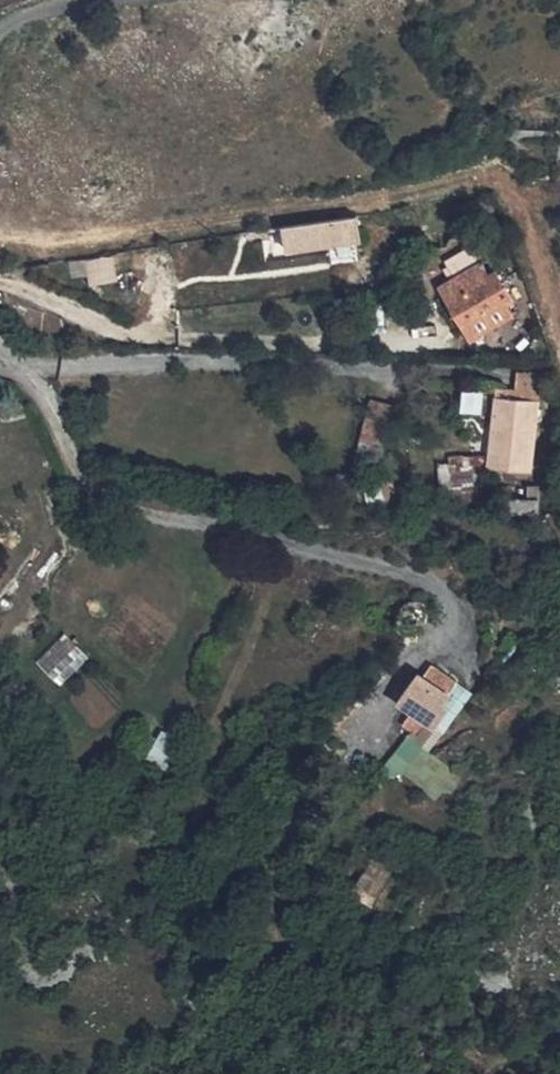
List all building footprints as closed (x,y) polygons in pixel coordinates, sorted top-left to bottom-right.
[(287,249),(357,240),(354,214),(282,223),(287,249)] [(438,254),(448,272),(436,279),(459,320),(503,297),(511,292),(494,264),(487,268),(479,255),(477,256),(467,238),(438,254)] [(503,297),(459,320),(466,332),(509,307),(503,297)] [(533,372),(516,372),(516,398),(533,399),(533,372)] [(464,395),(461,412),(478,415),(481,398),(464,395)] [(496,474),(534,475),(536,402),(496,401),(496,474)] [(395,470),(395,436),(369,438),(369,478),(395,470)] [(474,459),(438,460),(439,486),(475,485),(474,459)] [(395,470),(369,478),(369,493),(395,489),(395,470)] [(59,687),(88,658),(64,633),(34,663),(59,687)] [(459,756),(468,695),(437,691),(436,704),(426,702),(422,737),(437,739),(435,752),(459,756)] [(158,734),(149,760),(164,765),(173,739),(158,734)] [(369,901),(388,876),(371,863),(352,888),(369,901)]
